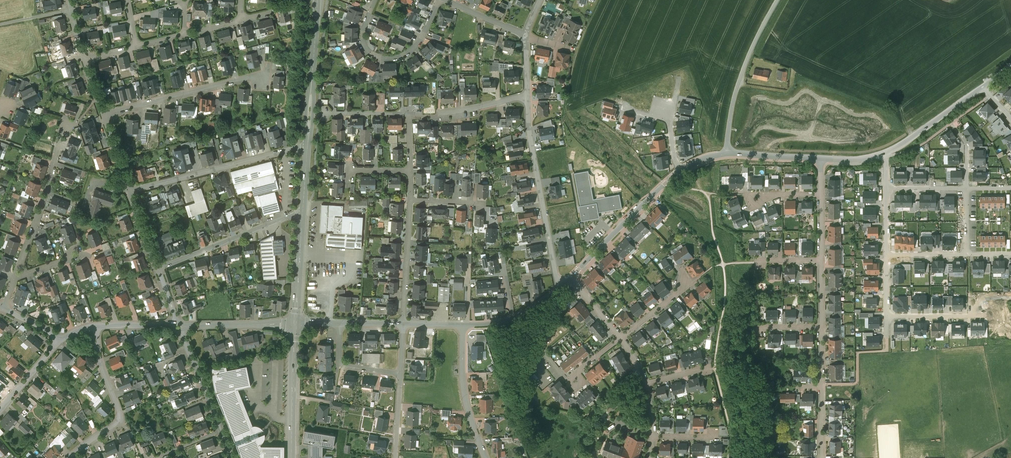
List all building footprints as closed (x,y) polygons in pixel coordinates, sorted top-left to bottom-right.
[(44,1),(46,9),(61,6),(61,3),(52,5),(52,4),(51,4),(51,0),(50,0),(44,1)] [(221,5),(225,6),(224,11),(232,11),(233,6),(233,0),(221,0),(221,5)] [(390,2),(387,1),(385,6),(393,10),(396,1),(394,0),(391,0),(390,2)] [(425,0),(419,0),(417,5),(423,8),(423,9),(425,10),(429,2),(425,0)] [(479,6),(488,10),(491,3),(489,2),(491,0),(482,0),(479,6)] [(120,2),(110,4),(110,5),(111,13),(116,12),(121,11),(122,11),(120,2)] [(109,6),(102,7),(104,14),(111,13),(110,5),(109,5),(109,6)] [(499,6),(496,5),(493,12),(502,16),(505,9),(499,6)] [(92,8),(83,9),(85,19),(97,17),(95,9),(95,7),(92,8)] [(171,11),(167,11),(166,7),(159,8),(159,16),(158,17),(164,18),(164,20),(171,20),(171,21),(177,22),(178,11),(173,11),(173,12),(171,12),(171,11)] [(287,8),(278,10),(281,22),(290,20),(287,10),(287,8)] [(354,10),(350,8),(348,13),(360,17),(362,13),(359,11),(354,10)] [(407,11),(404,9),(401,15),(403,16),(408,18),(410,13),(407,11)] [(448,13),(440,11),(437,23),(444,25),(445,21),(446,21),(448,13)] [(360,17),(348,13),(346,18),(351,19),(355,21),(359,22),(360,17)] [(406,23),(418,29),(421,24),(414,21),(417,15),(410,13),(408,18),(406,23)] [(457,15),(448,13),(446,21),(450,22),(450,21),(455,22),(457,15)] [(557,16),(555,21),(554,24),(559,27),(562,22),(563,19),(562,18),(557,16)] [(571,19),(565,16),(564,17),(563,19),(562,22),(568,24),(570,20),(571,19)] [(555,21),(545,17),(543,21),(542,20),(541,21),(540,23),(540,25),(541,25),(539,29),(548,33),(550,29),(552,28),(554,24),(555,21)] [(63,19),(55,20),(55,21),(57,31),(66,30),(64,18),(63,19)] [(147,18),(143,18),(143,19),(140,19),(139,27),(143,27),(155,28),(155,18),(151,18),(147,18)] [(271,19),(258,23),(260,28),(261,33),(274,29),(271,19)] [(570,20),(568,24),(567,27),(566,27),(565,30),(566,30),(565,33),(564,37),(574,42),(575,41),(576,38),(576,37),(578,34),(576,33),(578,30),(579,30),(580,27),(580,26),(580,25),(570,20)] [(385,24),(378,21),(376,26),(374,31),(375,31),(380,34),(385,24)] [(250,24),(241,27),(244,39),(254,37),(250,24)] [(385,24),(380,34),(387,36),(390,27),(391,26),(388,25),(385,24)] [(127,34),(125,25),(113,27),(115,37),(127,34)] [(225,30),(224,31),(223,31),(218,33),(220,40),(223,40),(223,41),(231,39),(229,31),(226,32),(226,31),(225,30)] [(398,39),(394,38),(391,45),(401,50),(406,40),(408,41),(409,39),(410,39),(412,34),(408,33),(402,30),(398,39)] [(98,32),(88,34),(89,43),(95,42),(96,42),(100,41),(98,32)] [(500,34),(495,33),(495,34),(485,32),(484,37),(483,41),(482,44),(486,45),(487,42),(494,44),(497,44),(498,42),(500,34)] [(209,35),(199,38),(202,47),(206,46),(211,45),(209,35)] [(189,40),(178,43),(180,51),(191,49),(190,42),(189,40)] [(515,43),(505,40),(504,41),(503,48),(503,49),(508,50),(508,51),(512,52),(512,53),(514,46),(515,43)] [(62,43),(60,44),(60,45),(63,55),(72,52),(69,41),(62,43)] [(444,45),(435,42),(433,45),(432,46),(437,50),(439,48),(440,49),(444,45)] [(429,43),(421,51),(429,59),(437,50),(432,46),(429,43)] [(169,45),(159,47),(162,59),(163,59),(163,58),(172,56),(169,45)] [(266,46),(257,49),(259,55),(266,53),(266,46)] [(353,49),(349,48),(349,50),(345,52),(348,57),(360,51),(358,46),(353,49)] [(549,51),(536,48),(535,54),(536,54),(535,59),(540,60),(539,62),(543,63),(543,60),(547,61),(547,60),(549,51)] [(148,50),(137,53),(139,63),(151,60),(148,50)] [(360,51),(348,57),(351,63),(355,61),(357,62),(358,58),(362,56),(360,51)] [(259,64),(256,52),(248,54),(249,62),(248,62),(249,67),(259,64)] [(564,53),(562,53),(561,53),(558,52),(555,65),(561,66),(561,67),(565,68),(566,67),(566,65),(567,66),(569,59),(568,58),(568,54),(565,54),(564,53)] [(226,59),(220,61),(223,75),(233,72),(231,66),(236,65),(233,54),(225,56),(226,59)] [(127,56),(118,58),(121,68),(130,66),(129,63),(127,56)] [(351,63),(348,57),(345,59),(350,68),(364,58),(362,56),(358,58),(357,62),(355,61),(351,63)] [(417,56),(407,63),(412,70),(412,69),(414,67),(416,67),(420,65),(421,64),(421,63),(417,56)] [(64,59),(56,61),(57,64),(58,67),(66,64),(64,59)] [(110,60),(99,63),(102,72),(111,70),(113,70),(112,67),(112,66),(110,60)] [(157,60),(151,62),(153,72),(160,70),(157,60)] [(370,62),(367,60),(362,70),(366,72),(367,72),(372,74),(371,75),(372,75),(374,70),(377,65),(375,64),(374,62),(372,61),(370,62)] [(425,60),(421,63),(421,64),(420,65),(426,71),(432,67),(425,60)] [(75,63),(66,66),(66,67),(69,76),(69,77),(79,74),(77,69),(76,66),(75,63)] [(395,64),(383,65),(384,72),(384,75),(395,74),(395,70),(396,69),(396,68),(395,64)] [(557,67),(549,66),(548,73),(555,74),(557,67)] [(184,68),(176,70),(178,75),(180,74),(181,78),(186,77),(186,76),(184,68)] [(205,69),(198,70),(200,80),(207,79),(205,69)] [(764,71),(755,69),(753,77),(767,80),(769,71),(764,70),(764,71)] [(198,70),(191,72),(193,82),(200,80),(198,70)] [(374,70),(372,75),(371,75),(370,78),(368,82),(377,82),(379,73),(379,71),(376,71),(374,70)] [(508,70),(504,71),(504,81),(510,81),(510,80),(518,80),(518,70),(508,70)] [(787,72),(779,70),(777,80),(786,81),(787,72)] [(178,75),(171,76),(172,81),(172,82),(173,86),(174,86),(174,87),(183,85),(181,78),(180,74),(178,75)] [(276,76),(274,76),(274,87),(283,88),(284,76),(276,76)] [(157,78),(150,80),(154,92),(160,91),(158,85),(158,83),(157,78)] [(150,80),(142,82),(145,94),(154,92),(150,80)] [(76,83),(72,84),(72,85),(76,95),(77,95),(80,94),(80,93),(85,92),(83,87),(82,85),(82,84),(81,81),(76,83)] [(495,81),(482,81),(483,91),(495,91),(495,81)] [(14,85),(9,83),(5,93),(13,96),(14,91),(16,86),(14,85)] [(411,86),(412,95),(424,95),(424,85),(411,86)] [(544,85),(541,85),(541,86),(537,86),(537,90),(537,93),(537,97),(541,97),(542,97),(544,97),(545,96),(549,96),(549,95),(550,94),(550,90),(549,89),(549,87),(549,86),(546,86),(545,86),(544,85)] [(33,86),(21,92),(24,99),(36,93),(33,86)] [(412,95),(411,86),(404,86),(403,86),(403,87),(403,96),(404,96),(412,95)] [(1004,95),(1004,94),(1009,90),(1006,86),(999,92),(1003,96),(1004,95)] [(133,87),(126,89),(128,99),(136,97),(134,91),(133,87)] [(403,96),(403,87),(390,87),(390,96),(403,96)] [(249,89),(239,88),(238,100),(243,100),(247,100),(248,100),(248,95),(249,89)] [(475,89),(470,89),(469,88),(465,88),(464,88),(464,94),(465,99),(476,98),(476,88),(475,88),(475,89)] [(126,89),(118,90),(121,101),(121,100),(128,99),(126,89)] [(111,92),(111,93),(113,102),(121,101),(118,90),(111,92)] [(36,93),(24,99),(28,106),(31,104),(31,105),(35,103),(39,100),(36,93)] [(442,93),(442,98),(442,102),(453,102),(453,93),(442,93)] [(231,95),(220,94),(219,99),(219,104),(223,104),(223,105),(224,105),(224,104),(230,105),(231,95)] [(374,94),(365,94),(365,104),(363,104),(363,108),(374,108),(374,94)] [(212,99),(201,98),(200,111),(201,112),(203,112),(204,111),(204,110),(211,110),(211,109),(212,100),(212,99)] [(686,102),(681,102),(679,112),(690,114),(692,104),(686,102)] [(77,106),(67,103),(64,112),(74,115),(77,108),(77,106)] [(194,104),(182,103),(182,114),(193,115),(194,106),(194,104)] [(987,117),(987,118),(993,112),(995,110),(988,103),(980,110),(987,117)] [(538,105),(538,108),(537,109),(537,112),(538,113),(538,116),(547,115),(548,114),(548,111),(547,110),(547,105),(538,105)] [(606,106),(605,107),(603,116),(615,119),(617,114),(615,113),(616,109),(612,108),(606,106)] [(175,108),(165,108),(164,118),(164,121),(175,122),(175,112),(176,108),(175,108)] [(519,110),(511,110),(511,109),(506,110),(506,119),(506,127),(509,127),(509,128),(510,128),(510,127),(512,127),(512,119),(519,119),(519,110)] [(20,110),(19,110),(18,113),(17,116),(15,121),(24,124),(25,121),(26,118),(28,113),(26,113),(20,110)] [(151,113),(146,112),(145,123),(146,123),(146,125),(145,125),(146,125),(150,126),(150,130),(156,130),(157,124),(158,113),(157,113),(157,114),(151,113)] [(993,112),(987,118),(987,117),(986,118),(989,122),(991,120),(996,116),(993,112)] [(625,129),(629,115),(624,114),(623,118),(622,118),(621,121),(622,121),(621,124),(620,128),(625,129)] [(497,119),(497,115),(486,115),(487,125),(487,124),(497,124),(497,119)] [(634,117),(629,115),(625,129),(630,131),(631,127),(632,124),(632,125),(633,121),(634,117)] [(1004,122),(1000,117),(999,117),(993,122),(992,123),(993,125),(991,126),(994,130),(1003,122),(1004,122)] [(283,118),(277,119),(279,128),(285,127),(283,118)] [(382,118),(372,118),(372,126),(372,127),(374,127),(374,132),(382,131),(382,126),(382,118)] [(138,120),(128,119),(127,133),(137,133),(138,129),(138,120)] [(341,119),(332,119),(332,131),(337,131),(337,135),(339,135),(341,135),(341,130),(341,119)] [(363,119),(350,119),(350,122),(348,122),(348,135),(354,135),(354,128),(354,127),(363,127),(363,119)] [(551,119),(542,122),(543,128),(552,126),(551,119)] [(98,134),(95,125),(95,126),(93,120),(83,123),(84,126),(83,127),(85,132),(85,131),(87,135),(86,135),(88,140),(89,143),(100,139),(98,134)] [(652,132),(654,123),(651,122),(646,120),(646,121),(643,120),(641,125),(640,129),(643,130),(652,132)] [(679,121),(677,121),(679,131),(690,130),(689,120),(688,120),(679,121)] [(18,125),(11,122),(9,126),(11,127),(11,129),(16,131),(18,125)] [(435,135),(435,127),(430,127),(430,123),(427,123),(427,122),(421,122),(421,123),(417,123),(418,133),(426,132),(426,134),(429,134),(429,136),(435,135)] [(1007,127),(1003,122),(994,130),(993,130),(996,134),(998,132),(999,133),(1000,132),(1007,127)] [(476,123),(461,124),(461,125),(461,133),(470,133),(470,135),(471,135),(471,134),(476,134),(476,123)] [(2,124),(1,127),(0,129),(0,135),(8,138),(11,129),(11,127),(9,126),(2,124)] [(643,130),(640,129),(641,125),(637,124),(636,128),(635,132),(641,134),(643,130)] [(447,126),(446,126),(442,126),(441,126),(441,136),(452,135),(452,126),(447,126)] [(543,128),(538,129),(539,133),(538,133),(539,137),(540,136),(540,140),(548,138),(548,140),(554,138),(554,137),(553,134),(555,134),(554,130),(553,130),(552,126),(543,128)] [(968,138),(970,140),(973,139),(976,136),(978,135),(971,126),(964,131),(966,134),(965,135),(967,138),(968,138)] [(363,129),(360,129),(360,143),(370,143),(370,133),(370,129),(363,129)] [(275,130),(271,131),(271,133),(268,133),(271,145),(275,144),(275,146),(279,145),(279,144),(282,143),(281,139),(282,139),(281,136),(280,137),(278,131),(276,131),(275,130)] [(950,130),(942,136),(949,145),(949,144),(955,141),(956,139),(955,137),(955,136),(953,132),(952,133),(950,130)] [(245,135),(246,139),(248,148),(255,146),(253,136),(252,133),(245,135)] [(253,136),(255,146),(256,147),(263,145),(261,138),(260,134),(253,136)] [(236,135),(224,138),(225,143),(223,144),(225,153),(227,152),(229,157),(234,156),(234,155),(241,153),(240,147),(241,147),(239,141),(238,141),(237,139),(236,135)] [(397,135),(391,135),(391,139),(389,139),(389,143),(391,143),(397,143),(397,135)] [(1009,136),(1002,140),(1004,144),(1007,142),(1010,149),(1010,148),(1010,135),(1009,136)] [(75,139),(74,140),(70,138),(68,145),(70,146),(77,149),(79,144),(77,144),(78,141),(77,140),(75,139)] [(680,147),(690,146),(689,138),(683,139),(678,140),(680,147)] [(666,149),(664,139),(653,141),(654,144),(653,144),(654,150),(655,150),(666,149)] [(512,143),(512,147),(513,151),(519,150),(524,149),(522,141),(512,143)] [(959,145),(957,145),(955,141),(949,144),(950,145),(950,149),(957,149),(959,149),(959,145)] [(91,144),(85,146),(88,154),(92,153),(94,152),(91,144)] [(339,146),(335,146),(335,147),(335,153),(335,156),(334,156),(334,157),(343,157),(343,154),(349,154),(349,152),(349,146),(339,145),(339,146)] [(77,149),(70,146),(68,153),(74,155),(77,149)] [(690,146),(680,147),(681,155),(684,155),(692,154),(690,146)] [(513,151),(512,147),(508,148),(510,160),(515,159),(516,159),(518,159),(518,158),(521,158),(519,150),(513,151)] [(184,148),(174,151),(176,156),(174,156),(176,166),(178,165),(179,170),(192,167),(190,160),(191,159),(190,154),(189,154),(187,148),(184,148)] [(373,148),(364,148),(364,159),(373,159),(373,148)] [(397,149),(393,149),(393,156),(394,156),(394,159),(393,159),(393,160),(402,160),(402,149),(397,149)] [(94,152),(92,153),(94,158),(97,158),(97,157),(102,155),(100,150),(94,152)] [(68,153),(64,151),(62,158),(66,160),(66,161),(68,161),(69,161),(73,162),(75,156),(74,155),(68,153)] [(211,152),(201,154),(203,165),(214,163),(213,159),(212,153),(211,153),(211,152)] [(102,155),(97,157),(97,158),(99,163),(100,164),(101,168),(102,168),(103,168),(105,168),(105,167),(110,165),(108,161),(107,158),(108,158),(107,156),(106,156),(106,154),(102,155)] [(948,164),(959,164),(959,154),(957,155),(948,155),(948,164)] [(427,165),(426,155),(416,155),(416,159),(417,159),(417,165),(417,166),(424,166),(427,166),(427,165)] [(663,156),(657,157),(658,168),(669,166),(668,162),(669,162),(668,155),(663,156)] [(271,161),(230,172),(233,184),(234,184),(235,188),(236,188),(238,194),(252,190),(254,196),(258,207),(261,206),(264,216),(280,211),(275,191),(279,189),(275,173),(273,166),(274,166),(274,164),(272,164),(271,161)] [(343,164),(335,164),(335,163),(329,162),(328,170),(329,169),(334,169),(334,171),(334,174),(342,174),(342,168),(342,165),(343,164)] [(40,164),(37,163),(37,164),(34,174),(43,177),(47,166),(40,164)] [(526,163),(516,165),(516,164),(510,165),(511,174),(517,173),(517,174),(528,172),(526,163)] [(83,170),(74,167),(73,172),(76,173),(75,175),(81,177),(83,170)] [(144,167),(136,170),(140,181),(148,178),(154,176),(153,171),(146,173),(144,167)] [(71,172),(64,170),(64,169),(63,169),(60,180),(72,184),(75,175),(76,173),(73,172),(71,172)] [(951,181),(961,181),(961,177),(962,177),(962,174),(961,174),(961,171),(956,171),(951,171),(951,181)] [(582,221),(597,218),(596,213),(599,212),(614,209),(622,208),(620,194),(594,199),(589,172),(579,174),(579,172),(574,173),(580,205),(579,206),(582,220),(582,221)] [(977,172),(973,172),(973,181),(986,181),(986,172),(977,172)] [(424,173),(417,173),(417,177),(417,184),(426,184),(426,183),(425,173),(424,173)] [(876,184),(876,173),(871,173),(864,173),(864,184),(876,184)] [(221,175),(218,176),(218,177),(214,178),(218,191),(219,191),(219,190),(223,188),(223,187),(228,185),(224,175),(222,175),(221,175)] [(550,178),(552,186),(559,185),(561,185),(559,176),(550,178)] [(369,177),(361,177),(361,187),(365,187),(365,190),(371,190),(371,188),(375,188),(375,189),(375,178),(369,178),(369,177)] [(400,177),(389,177),(389,186),(400,186),(400,177)] [(742,177),(730,177),(730,178),(729,179),(729,182),(730,183),(730,184),(730,188),(736,188),(737,187),(743,187),(743,181),(743,177),(742,177)] [(812,177),(803,177),(803,184),(803,187),(812,187),(812,177)] [(445,178),(435,178),(435,184),(435,189),(444,189),(444,183),(451,183),(451,179),(450,179),(445,179),(445,178)] [(463,178),(462,180),(462,191),(462,195),(470,195),(471,185),(470,185),(470,181),(467,180),(467,178),(463,178)] [(752,178),(752,181),(752,188),(762,188),(762,178),(752,178)] [(795,178),(785,178),(785,188),(795,188),(795,184),(795,178)] [(772,179),(769,179),(769,188),(779,188),(779,179),(778,179),(772,179)] [(835,179),(829,179),(830,183),(829,183),(829,187),(840,187),(840,180),(840,179),(835,179)] [(40,185),(31,181),(27,191),(27,192),(30,193),(36,196),(40,185)] [(517,183),(516,183),(517,189),(518,192),(531,189),(529,181),(517,183)] [(342,182),(333,182),(333,187),(332,187),(332,188),(333,188),(333,194),(333,195),(342,195),(342,192),(342,187),(342,182)] [(451,183),(444,183),(444,189),(444,194),(452,194),(453,184),(451,183)] [(488,185),(478,184),(477,196),(487,197),(487,190),(488,185)] [(552,186),(549,186),(550,190),(549,190),(550,194),(551,194),(551,198),(561,196),(561,195),(559,185),(552,186)] [(843,187),(840,187),(840,195),(832,195),(832,199),(844,199),(844,195),(843,195),(843,187)] [(115,196),(95,189),(92,200),(102,203),(111,206),(115,196)] [(176,189),(168,192),(171,203),(180,200),(179,197),(176,189)] [(27,191),(23,190),(21,195),(28,198),(30,193),(27,192),(27,191)] [(936,200),(936,195),(932,195),(932,194),(928,194),(928,206),(935,206),(936,206),(936,200)] [(903,206),(903,196),(902,196),(902,195),(898,195),(898,196),(895,196),(895,202),(895,206),(897,206),(903,206)] [(910,206),(911,206),(911,202),(911,196),(909,196),(909,195),(905,195),(905,196),(903,196),(903,206),(910,206)] [(532,196),(523,198),(524,200),(525,205),(534,204),(532,196)] [(945,209),(954,209),(954,196),(945,196),(945,199),(945,208),(945,209)] [(60,199),(53,197),(49,207),(57,209),(60,199)] [(79,200),(72,198),(70,204),(77,207),(79,200)] [(159,199),(158,198),(152,200),(153,204),(148,206),(151,213),(162,209),(165,208),(164,205),(166,204),(163,198),(159,199)] [(738,198),(729,202),(733,210),(740,207),(741,207),(738,198)] [(60,199),(57,209),(65,212),(69,203),(60,199)] [(205,199),(188,205),(192,216),(208,211),(205,199)] [(102,203),(92,200),(87,215),(97,218),(102,203)] [(812,201),(802,202),(802,210),(802,212),(812,212),(812,201)] [(795,202),(786,202),(786,213),(795,213),(795,205),(795,202)] [(33,206),(23,203),(22,205),(20,211),(19,213),(29,216),(30,213),(31,213),(32,211),(31,210),(33,206)] [(402,203),(394,203),(393,203),(393,208),(390,208),(390,213),(393,214),(397,214),(397,215),(401,215),(401,214),(402,214),(402,203)] [(343,206),(322,204),(320,232),(326,232),(341,233),(342,215),(343,206)] [(775,206),(767,210),(768,213),(771,219),(774,218),(775,219),(777,218),(777,217),(779,216),(775,206)] [(424,208),(416,207),(415,219),(423,220),(423,221),(424,221),(424,220),(427,221),(427,223),(432,223),(432,219),(428,219),(428,215),(424,214),(424,208)] [(662,211),(658,207),(652,212),(661,221),(666,215),(665,213),(662,211)] [(448,209),(428,208),(428,215),(428,219),(432,219),(432,217),(447,218),(448,209)] [(465,211),(457,210),(456,220),(460,220),(460,222),(464,223),(464,221),(465,221),(465,211)] [(235,220),(232,211),(226,214),(229,222),(232,231),(236,229),(236,228),(242,226),(239,218),(235,220)] [(251,213),(245,215),(248,224),(255,221),(259,220),(256,211),(251,212),(251,213)] [(521,214),(519,214),(518,215),(519,220),(520,221),(523,220),(523,222),(526,221),(527,224),(530,223),(534,222),(534,218),(536,218),(535,211),(527,212),(521,214)] [(734,214),(731,215),(734,222),(735,223),(737,222),(735,217),(741,215),(740,211),(734,214)] [(661,221),(652,212),(646,218),(651,223),(653,225),(655,226),(661,221)] [(741,215),(735,217),(737,222),(739,226),(740,225),(747,222),(744,213),(741,215)] [(760,213),(752,216),(756,225),(763,222),(763,221),(760,213)] [(484,215),(475,214),(475,225),(479,225),(479,229),(478,232),(486,233),(487,228),(487,224),(483,223),(484,215)] [(356,216),(342,215),(341,233),(346,234),(346,231),(351,231),(351,234),(355,234),(356,216)] [(222,224),(217,226),(215,220),(216,220),(215,216),(207,219),(210,228),(212,227),(215,237),(219,235),(226,232),(222,224)] [(363,217),(356,216),(355,234),(354,248),(361,248),(362,235),(362,234),(363,217)] [(123,219),(120,221),(123,231),(132,228),(128,218),(123,219)] [(22,222),(17,220),(17,221),(15,225),(13,224),(11,229),(13,230),(13,231),(22,234),(26,224),(22,222)] [(649,225),(644,220),(642,222),(648,228),(650,226),(649,225)] [(401,221),(392,221),(391,231),(391,232),(401,232),(401,221)] [(648,228),(642,222),(638,227),(637,226),(636,227),(643,235),(646,238),(649,235),(646,232),(649,229),(648,228)] [(63,236),(73,232),(70,225),(61,228),(63,236)] [(426,227),(417,226),(417,230),(417,231),(416,238),(425,238),(426,227)] [(538,227),(528,229),(528,230),(526,230),(522,231),(523,235),(521,235),(522,242),(527,241),(534,239),(533,237),(540,235),(538,227)] [(643,235),(636,227),(635,228),(635,229),(631,233),(637,240),(638,241),(643,235)] [(878,237),(878,227),(871,227),(868,227),(868,237),(878,237)] [(496,228),(487,228),(486,233),(486,240),(495,241),(496,228)] [(561,231),(562,241),(570,239),(570,240),(571,239),(569,230),(561,231)] [(97,231),(88,235),(89,239),(89,240),(90,242),(91,243),(92,246),(101,243),(97,231)] [(203,231),(199,233),(200,237),(199,237),(200,241),(201,245),(202,246),(209,243),(206,234),(205,235),(203,231)] [(341,233),(326,232),(325,246),(332,247),(354,248),(355,234),(351,234),(351,231),(346,231),(346,234),(341,233)] [(73,232),(63,236),(66,243),(76,239),(73,232)] [(171,247),(170,244),(173,243),(172,243),(170,237),(171,236),(170,235),(169,233),(163,235),(165,240),(168,248),(164,249),(164,250),(167,258),(184,252),(181,243),(181,242),(180,242),(180,243),(171,247)] [(637,240),(631,233),(629,236),(635,242),(637,240)] [(272,235),(260,241),(263,279),(266,279),(274,278),(276,278),(274,254),(273,240),(272,235)] [(932,237),(932,243),(940,243),(940,235),(932,235),(932,237)] [(635,242),(629,236),(628,236),(632,239),(629,241),(634,246),(637,244),(635,242)] [(45,237),(36,240),(39,250),(47,248),(48,247),(47,244),(45,237)] [(136,237),(127,241),(129,248),(130,247),(132,251),(140,248),(136,237)] [(931,237),(921,237),(921,248),(925,248),(925,249),(929,249),(929,248),(932,248),(932,243),(932,237),(931,237)] [(953,237),(943,237),(943,248),(953,248),(953,245),(953,237)] [(629,241),(626,238),(621,243),(629,252),(634,246),(629,241)] [(15,241),(10,239),(9,241),(5,250),(15,254),(19,243),(15,241)] [(283,254),(282,239),(273,240),(274,254),(283,254)] [(559,247),(560,249),(571,247),(570,240),(570,239),(562,241),(559,241),(560,246),(559,247)] [(165,240),(159,242),(162,250),(164,250),(164,249),(168,248),(165,240)] [(759,240),(754,240),(754,243),(750,243),(750,253),(760,253),(760,250),(759,250),(760,242),(759,240)] [(807,241),(807,242),(802,242),(802,250),(802,253),(812,253),(812,249),(813,249),(813,248),(813,247),(812,246),(812,242),(811,242),(811,241),(807,241)] [(108,242),(101,244),(103,251),(104,250),(111,248),(108,242)] [(774,243),(773,242),(770,242),(769,243),(768,243),(768,253),(774,253),(778,253),(778,249),(778,243),(777,243),(774,243)] [(253,244),(248,244),(248,243),(243,243),(244,254),(255,252),(253,244)] [(400,243),(392,243),(392,248),(391,248),(391,255),(399,256),(400,243)] [(629,252),(621,243),(616,248),(619,252),(624,257),(629,252)] [(795,243),(785,243),(785,253),(795,253),(795,250),(795,243)] [(541,244),(530,246),(531,254),(531,256),(536,256),(536,254),(543,253),(541,244)] [(688,250),(686,246),(678,251),(679,251),(677,253),(676,252),(674,254),(676,257),(677,259),(676,259),(680,264),(683,261),(683,262),(684,262),(684,261),(686,259),(687,260),(687,259),(692,256),(690,252),(690,250),(688,250)] [(391,248),(381,247),(381,255),(391,255),(391,248)] [(571,247),(560,249),(560,251),(561,251),(562,256),(565,256),(572,254),(571,247)] [(111,248),(104,250),(106,256),(113,254),(111,248)] [(238,248),(229,250),(229,252),(230,258),(231,258),(239,256),(239,255),(241,255),(240,248),(238,249),(238,248)] [(611,253),(605,259),(613,267),(619,261),(617,259),(614,257),(611,253)] [(575,263),(573,254),(572,254),(565,256),(567,265),(575,263)] [(214,266),(223,265),(224,264),(222,255),(218,256),(212,258),(212,257),(214,267),(214,266)] [(670,255),(666,258),(670,264),(674,261),(673,259),(671,256),(670,255)] [(4,256),(0,266),(0,268),(2,268),(8,271),(13,259),(4,256)] [(104,256),(94,259),(99,272),(100,272),(101,273),(104,272),(104,270),(109,269),(104,256)] [(139,257),(134,259),(134,260),(137,270),(146,267),(142,256),(139,257)] [(205,259),(200,260),(195,261),(197,270),(197,269),(201,268),(205,267),(205,269),(208,268),(206,258),(205,259)] [(466,258),(456,258),(456,259),(456,260),(456,264),(456,265),(456,269),(460,270),(461,270),(464,270),(466,270),(466,263),(466,258)] [(670,264),(666,258),(661,262),(668,272),(673,268),(670,264)] [(497,259),(488,260),(488,261),(489,265),(490,271),(499,269),(498,263),(497,259)] [(613,267),(605,259),(599,264),(603,268),(605,270),(607,272),(613,267)] [(915,266),(915,273),(925,273),(925,272),(925,263),(925,262),(922,262),(922,260),(921,260),(921,262),(919,262),(919,260),(913,260),(913,266),(915,266)] [(943,271),(943,263),(943,261),(940,262),(940,260),(936,260),(936,262),(932,262),(932,272),(943,271)] [(964,271),(964,261),(960,261),(960,260),(956,260),(957,261),(953,261),(953,263),(953,271),(957,271),(958,272),(960,272),(961,271),(964,271)] [(1001,272),(1004,272),(1004,269),(1004,261),(1001,261),(1001,260),(997,260),(997,261),(993,261),(993,272),(1001,272)] [(195,261),(189,262),(195,273),(197,276),(198,276),(197,270),(195,261)] [(399,262),(389,261),(389,263),(382,262),(379,262),(379,264),(378,270),(387,271),(387,268),(390,268),(390,271),(398,272),(399,262)] [(537,263),(534,263),(535,267),(536,271),(546,269),(544,261),(537,263)] [(697,261),(687,267),(690,271),(690,272),(691,273),(693,276),(697,274),(703,270),(702,269),(697,261)] [(977,262),(973,262),(973,273),(984,273),(984,272),(984,263),(984,262),(980,262),(980,261),(977,261),(977,262)] [(87,262),(80,264),(77,266),(77,265),(76,265),(81,278),(84,276),(85,278),(88,277),(88,276),(88,275),(91,274),(90,272),(87,262)] [(868,273),(879,273),(879,263),(873,263),(868,263),(868,264),(868,273)] [(223,265),(214,266),(215,273),(224,271),(223,265)] [(423,265),(415,265),(414,275),(415,275),(419,276),(423,276),(423,265)] [(779,267),(769,268),(769,278),(778,278),(779,278),(779,273),(779,267)] [(795,267),(785,267),(785,278),(786,278),(787,279),(790,279),(791,278),(795,278),(795,270),(795,267)] [(812,267),(803,267),(803,271),(803,278),(809,278),(812,278),(812,267)] [(904,268),(902,268),(894,268),(894,281),(904,282),(904,270),(904,268)] [(66,269),(58,272),(61,280),(69,278),(69,277),(68,274),(66,269)] [(601,275),(595,269),(590,274),(598,283),(604,277),(601,275)] [(148,274),(138,278),(140,284),(142,284),(143,288),(145,287),(152,285),(151,285),(148,274)] [(598,283),(590,274),(584,280),(589,284),(593,289),(593,288),(598,283)] [(47,276),(44,277),(43,277),(41,278),(40,278),(38,279),(38,282),(36,283),(39,290),(44,288),(45,292),(50,290),(52,289),(51,286),(47,276)] [(191,278),(187,280),(187,281),(189,285),(189,287),(195,285),(192,278),(191,278)] [(540,280),(532,281),(533,284),(534,292),(543,290),(542,286),(541,286),(540,280)] [(485,281),(476,282),(477,292),(486,291),(485,281)] [(663,281),(659,284),(660,285),(656,288),(663,296),(670,291),(668,288),(663,281)] [(183,282),(175,285),(179,295),(187,292),(185,286),(183,282)] [(397,282),(390,282),(389,287),(389,291),(397,292),(397,282)] [(705,282),(697,288),(699,290),(703,296),(711,290),(705,282)] [(265,284),(264,284),(263,288),(263,295),(272,295),(272,290),(273,290),(274,285),(273,285),(265,284)] [(424,285),(414,284),(414,289),(413,289),(413,292),(413,297),(414,297),(415,298),(418,298),(419,297),(423,297),(424,285)] [(449,287),(439,286),(438,302),(449,303),(449,287)] [(29,291),(19,287),(16,294),(26,298),(28,292),(29,291)] [(658,295),(653,288),(649,291),(650,292),(651,292),(655,297),(658,295)] [(703,296),(699,290),(696,292),(701,299),(704,297),(703,296)] [(146,291),(142,293),(143,297),(144,297),(145,299),(146,299),(146,298),(151,297),(149,291),(146,291)] [(655,297),(651,292),(650,292),(643,297),(650,306),(651,308),(655,305),(654,304),(655,303),(656,302),(658,300),(655,297)] [(692,292),(684,298),(691,307),(693,304),(694,306),(697,304),(696,303),(698,301),(699,300),(694,294),(692,292)] [(125,293),(116,296),(118,301),(117,302),(118,305),(119,305),(120,306),(123,305),(125,306),(126,305),(127,304),(129,303),(125,293)] [(26,298),(16,294),(14,301),(22,304),(24,305),(24,304),(26,298)] [(151,297),(146,298),(146,299),(149,305),(159,301),(156,295),(151,297)] [(344,296),(339,296),(339,304),(341,305),(341,309),(349,310),(349,305),(350,301),(358,302),(358,297),(344,296)] [(914,300),(914,307),(915,307),(918,307),(918,308),(923,308),(923,307),(926,307),(926,304),(926,296),(914,296),(914,300)] [(85,297),(79,299),(81,305),(83,305),(83,306),(87,304),(85,297)] [(895,310),(908,310),(908,304),(908,297),(907,297),(900,297),(900,300),(898,301),(894,301),(894,309),(895,310)] [(952,309),(964,308),(963,297),(953,297),(952,298),(952,305),(952,309)] [(571,302),(570,303),(573,307),(579,303),(576,298),(571,302)] [(867,307),(877,307),(877,298),(873,298),(867,298),(867,307)] [(943,298),(932,298),(932,309),(944,309),(944,305),(944,298),(943,298)] [(128,300),(135,320),(138,319),(132,299),(128,300)] [(571,309),(573,307),(570,303),(571,302),(569,300),(568,299),(565,302),(571,309)] [(286,300),(277,300),(277,303),(273,303),(272,310),(277,310),(285,311),(286,305),(285,305),(286,300)] [(159,301),(149,305),(151,311),(151,312),(156,310),(161,308),(159,301)] [(190,301),(182,303),(183,307),(184,310),(185,313),(193,311),(193,310),(192,307),(190,301)] [(65,302),(58,305),(59,308),(61,307),(62,312),(67,310),(65,302)] [(573,307),(571,309),(576,315),(585,307),(580,302),(579,303),(573,307)] [(638,302),(631,308),(637,316),(639,315),(639,314),(640,313),(641,313),(645,310),(643,308),(640,304),(638,302)] [(678,302),(671,308),(678,316),(681,314),(682,315),(686,311),(681,305),(678,302)] [(107,303),(98,306),(102,317),(111,314),(109,310),(110,310),(109,307),(108,307),(108,306),(107,303)] [(396,304),(387,303),(387,307),(387,309),(388,309),(387,313),(388,313),(396,314),(396,304)] [(684,303),(681,305),(686,311),(689,309),(684,303)] [(248,304),(240,304),(240,316),(250,316),(250,307),(250,304),(248,304)] [(421,304),(412,304),(411,315),(419,315),(420,309),(421,304)] [(81,305),(74,308),(78,320),(87,316),(83,306),(83,305),(81,305)] [(387,307),(376,306),(375,313),(388,314),(388,313),(387,313),(388,309),(387,309),(387,307)] [(464,306),(453,306),(451,306),(451,312),(453,312),(453,315),(465,316),(465,306),(464,306)] [(59,308),(52,310),(53,315),(53,317),(54,321),(56,322),(56,323),(65,319),(64,315),(63,314),(62,312),(61,307),(59,308)] [(585,307),(576,315),(581,321),(583,319),(589,314),(590,313),(585,307)] [(813,308),(804,308),(804,316),(804,320),(813,320),(813,308)] [(778,310),(766,310),(766,312),(764,312),(764,318),(766,318),(766,320),(770,320),(774,320),(778,320),(778,315),(778,310)] [(796,310),(786,310),(786,320),(796,320),(796,316),(796,310)] [(666,311),(658,317),(659,318),(664,325),(665,326),(668,325),(669,325),(671,323),(671,322),(673,320),(666,311)] [(626,312),(623,314),(622,314),(620,314),(618,316),(618,317),(617,318),(623,327),(633,320),(632,319),(626,312)] [(589,314),(583,319),(587,323),(592,318),(589,314)] [(879,327),(879,317),(870,317),(869,317),(869,327),(879,327)] [(595,320),(593,318),(592,318),(587,323),(586,323),(588,326),(595,320)] [(602,327),(597,321),(590,328),(595,333),(602,327)] [(654,321),(646,327),(650,332),(650,333),(652,335),(655,333),(659,330),(660,329),(656,324),(654,321)] [(926,333),(926,323),(922,323),(922,322),(918,322),(918,323),(914,323),(915,325),(915,333),(918,333),(918,334),(922,334),(923,333),(926,333)] [(944,325),(944,323),(940,323),(940,322),(936,322),(936,323),(932,323),(932,335),(936,335),(936,336),(940,336),(940,335),(944,335),(944,334),(944,325)] [(984,322),(971,322),(971,335),(985,335),(984,322)] [(10,324),(5,330),(9,333),(14,327),(10,324)] [(952,332),(952,338),(952,337),(960,337),(960,335),(965,335),(964,324),(951,324),(952,332)] [(14,327),(9,333),(12,336),(17,330),(14,327)] [(602,327),(595,333),(600,339),(605,334),(607,333),(602,327)] [(29,328),(25,332),(29,336),(31,334),(34,336),(37,332),(29,328)] [(238,338),(236,330),(228,332),(234,359),(242,357),(239,347),(238,338)] [(425,331),(415,331),(413,346),(427,347),(428,340),(424,339),(425,331)] [(640,331),(632,337),(638,345),(645,340),(646,339),(643,336),(640,331)] [(140,335),(133,338),(135,342),(136,344),(136,345),(137,346),(147,342),(143,333),(140,335)] [(257,334),(254,334),(254,333),(249,334),(252,347),(259,345),(259,341),(257,335),(257,334)] [(29,336),(24,342),(35,351),(42,343),(34,336),(31,334),(29,336)] [(135,342),(133,338),(140,335),(140,334),(128,339),(130,344),(134,343),(135,342)] [(249,334),(244,335),(245,336),(242,337),(244,346),(244,348),(252,347),(249,334)] [(360,334),(349,334),(349,344),(353,344),(353,343),(359,343),(360,343),(360,344),(360,341),(360,334)] [(376,334),(371,334),(371,335),(366,334),(366,342),(366,348),(377,348),(377,334),(376,334)] [(395,334),(384,334),(384,343),(395,343),(395,334)] [(779,334),(769,334),(769,343),(769,346),(774,346),(779,346),(779,334)] [(796,334),(786,334),(786,343),(795,343),(796,343),(796,339),(796,334)] [(813,334),(804,334),(804,335),(804,343),(804,345),(807,345),(807,347),(812,347),(812,345),(813,345),(813,334)] [(126,335),(120,337),(123,345),(129,342),(126,335)] [(485,335),(476,335),(476,341),(474,343),(474,346),(474,343),(476,341),(487,341),(485,335)] [(879,345),(879,336),(873,336),(867,336),(867,337),(867,345),(879,345)] [(113,338),(112,337),(106,340),(106,341),(105,342),(106,344),(107,344),(109,349),(120,344),(117,337),(113,338)] [(210,348),(215,345),(212,338),(202,342),(206,350),(210,348)] [(173,340),(164,343),(167,351),(168,353),(172,351),(176,349),(173,340)] [(835,340),(830,340),(830,348),(840,348),(840,342),(840,340),(835,340)] [(215,345),(210,348),(212,355),(227,349),(224,341),(215,345)] [(164,353),(167,351),(164,343),(159,345),(162,351),(161,353),(164,360),(166,359),(164,353)] [(320,357),(330,357),(330,351),(332,351),(332,348),(330,348),(330,344),(319,344),(319,357),(320,357)] [(590,353),(582,344),(579,347),(586,356),(590,353)] [(474,346),(472,346),(472,358),(473,359),(475,359),(476,358),(482,358),(482,346),(474,346)] [(586,356),(579,347),(575,351),(582,359),(586,356)] [(840,348),(830,348),(830,356),(835,356),(840,356),(840,354),(840,348)] [(123,349),(115,353),(117,357),(119,356),(120,357),(126,355),(123,349)] [(700,350),(688,353),(691,364),(703,361),(700,350)] [(62,351),(53,362),(62,369),(68,362),(71,359),(68,356),(62,351)] [(582,359),(575,351),(571,354),(578,362),(582,359)] [(617,355),(613,357),(613,358),(616,364),(626,358),(626,357),(625,357),(622,352),(617,355)] [(71,359),(68,362),(71,365),(76,357),(70,353),(68,356),(71,359)] [(380,354),(362,353),(362,362),(380,363),(380,354)] [(688,353),(681,355),(684,366),(691,364),(688,353)] [(578,362),(571,354),(568,357),(574,366),(578,362)] [(86,360),(80,356),(78,360),(77,360),(73,366),(74,365),(79,368),(75,374),(82,379),(83,377),(89,370),(85,368),(86,366),(83,364),(86,360)] [(117,357),(110,360),(113,369),(123,365),(120,357),(119,356),(117,357)] [(534,370),(538,357),(533,356),(529,369),(534,370)] [(330,357),(320,357),(319,369),(331,370),(331,364),(332,364),(332,361),(331,361),(331,357),(330,357)] [(574,366),(568,357),(564,360),(571,369),(574,366)] [(626,358),(616,364),(620,371),(625,369),(630,366),(627,360),(626,358)] [(181,359),(173,362),(174,367),(176,371),(184,368),(181,359)] [(673,359),(670,360),(669,359),(666,360),(666,361),(666,364),(667,365),(669,370),(677,368),(675,361),(674,359),(673,359)] [(571,369),(564,360),(560,364),(567,372),(571,369)] [(600,363),(594,368),(594,367),(592,369),(586,374),(590,379),(594,383),(597,380),(598,380),(604,375),(607,372),(600,363)] [(659,363),(649,365),(652,375),(662,372),(661,370),(659,363)] [(15,364),(9,372),(17,379),(24,371),(15,364)] [(415,364),(411,364),(410,368),(410,371),(410,375),(420,375),(421,365),(415,364)] [(150,365),(143,366),(146,373),(153,370),(150,365)] [(251,426),(238,394),(236,389),(251,386),(246,366),(227,370),(226,365),(210,368),(216,394),(241,457),(282,457),(282,448),(259,448),(258,445),(259,445),(259,444),(260,444),(261,443),(262,443),(262,442),(263,441),(263,440),(264,439),(264,438),(265,437),(265,436),(265,435),(265,434),(264,433),(259,436),(258,434),(257,432),(263,430),(263,429),(262,428),(261,427),(260,427),(259,426),(258,426),(258,425),(257,425),(256,425),(255,425),(254,425),(253,425),(252,425),(251,425),(251,426)] [(89,370),(83,377),(86,380),(92,373),(89,370)] [(153,370),(146,373),(150,382),(159,379),(155,371),(154,372),(153,371),(153,370)] [(351,375),(348,374),(348,375),(345,374),(343,383),(344,383),(350,384),(350,386),(354,387),(356,376),(351,375)] [(125,378),(123,375),(117,378),(118,381),(117,381),(120,390),(130,386),(132,386),(130,382),(128,377),(125,378)] [(332,375),(322,376),(322,379),(323,379),(324,388),(323,388),(332,388),(332,383),(332,375)] [(183,379),(179,381),(181,387),(182,389),(191,385),(188,377),(183,379)] [(368,378),(363,377),(362,386),(373,387),(374,379),(368,378)] [(698,378),(696,378),(691,379),(689,380),(689,382),(691,391),(692,391),(704,387),(703,381),(700,382),(698,377),(698,378)] [(0,385),(0,392),(4,395),(12,385),(5,379),(2,383),(0,385)] [(36,379),(31,385),(27,390),(38,399),(43,393),(39,390),(43,385),(36,379)] [(137,379),(130,382),(132,386),(130,386),(131,389),(135,388),(139,386),(137,379)] [(479,379),(472,380),(473,390),(482,389),(482,381),(481,379),(479,379)] [(388,381),(381,380),(380,389),(380,388),(386,389),(386,390),(390,390),(392,381),(391,381),(391,382),(388,381)] [(99,387),(93,382),(93,381),(87,388),(90,391),(89,391),(90,392),(91,391),(96,395),(101,389),(99,387)] [(556,395),(566,388),(565,387),(559,381),(555,384),(550,388),(552,391),(556,395)] [(53,387),(46,382),(44,384),(50,390),(51,390),(53,387)] [(681,382),(672,384),(674,394),(682,392),(684,391),(682,384),(681,382)] [(665,386),(656,388),(659,399),(660,399),(661,399),(663,398),(667,397),(667,396),(666,389),(665,386)] [(566,388),(556,395),(559,400),(560,400),(562,402),(571,395),(566,389),(566,388)] [(582,392),(590,402),(597,397),(596,396),(593,392),(590,389),(589,390),(588,388),(582,392)] [(136,391),(130,393),(134,403),(141,400),(138,393),(137,391),(136,391)] [(193,391),(185,394),(186,395),(188,401),(196,398),(193,391)] [(590,402),(582,392),(577,397),(579,398),(578,399),(584,407),(590,402)] [(130,393),(123,396),(126,406),(134,403),(130,393)] [(795,394),(789,394),(789,393),(786,393),(786,394),(781,394),(781,401),(795,401),(795,394)] [(809,394),(809,393),(805,393),(805,394),(803,394),(803,399),(803,404),(805,404),(807,404),(807,405),(812,405),(812,404),(813,404),(813,394),(809,394)] [(98,394),(92,400),(95,403),(100,397),(98,394)] [(179,398),(174,399),(175,400),(177,407),(187,403),(188,401),(186,395),(179,398)] [(27,400),(22,396),(17,402),(21,406),(24,409),(30,403),(27,400)] [(37,402),(30,396),(27,400),(30,403),(33,406),(37,402)] [(485,399),(480,399),(481,405),(479,405),(480,411),(490,411),(490,407),(492,407),(491,399),(485,399)] [(333,401),(331,401),(330,407),(339,409),(339,406),(344,407),(344,403),(333,401)] [(111,409),(104,402),(98,408),(105,416),(111,409)] [(422,405),(413,404),(412,411),(418,412),(421,412),(422,405)] [(833,404),(830,404),(830,415),(840,415),(840,405),(840,404),(833,404)] [(328,407),(319,405),(316,420),(326,422),(328,407)] [(199,406),(185,411),(185,412),(185,413),(189,421),(203,415),(199,406)] [(82,409),(76,415),(79,418),(79,417),(83,421),(87,417),(82,409)] [(383,410),(375,409),(374,416),(379,417),(382,417),(383,410)] [(412,411),(407,411),(407,424),(407,423),(417,424),(418,412),(412,411)] [(18,421),(8,413),(0,423),(8,429),(13,424),(15,425),(18,421)] [(461,417),(455,417),(455,416),(452,416),(452,417),(450,417),(449,417),(448,420),(447,421),(447,422),(448,423),(448,427),(460,427),(461,417)] [(83,421),(79,417),(79,418),(72,425),(80,434),(88,426),(83,421)] [(382,417),(379,417),(377,428),(386,430),(386,427),(387,427),(387,425),(388,419),(382,417)] [(686,420),(677,419),(677,430),(686,430),(687,423),(687,420),(686,420)] [(701,419),(694,419),(694,420),(694,429),(694,430),(698,430),(699,431),(700,431),(701,430),(704,430),(704,422),(704,419),(701,419)] [(670,420),(661,420),(661,430),(670,430),(670,427),(670,420)] [(29,427),(23,422),(19,426),(25,432),(29,427)] [(206,422),(196,425),(196,424),(192,426),(192,428),(194,433),(196,432),(197,435),(209,430),(209,429),(208,426),(207,426),(206,422)] [(489,422),(485,422),(485,432),(489,432),(490,433),(492,433),(493,432),(493,430),(494,429),(496,429),(495,422),(489,422)] [(806,423),(805,423),(805,428),(804,428),(804,431),(805,431),(805,435),(805,436),(807,436),(807,437),(811,437),(811,436),(813,436),(813,431),(813,428),(813,423),(806,423)] [(834,423),(831,423),(831,425),(830,426),(830,434),(840,434),(839,424),(839,423),(834,423)] [(75,432),(69,426),(65,430),(69,434),(70,433),(72,435),(75,432)] [(304,430),(303,442),(309,443),(309,457),(322,457),(322,445),(333,447),(335,435),(320,432),(304,430)] [(163,432),(151,437),(155,445),(167,440),(163,432)] [(60,433),(56,437),(56,438),(54,440),(62,447),(66,443),(63,440),(65,437),(60,433)] [(72,435),(70,433),(69,434),(65,437),(63,440),(66,443),(69,446),(76,439),(72,435)] [(126,435),(124,435),(123,435),(119,437),(121,443),(119,445),(121,450),(122,452),(126,450),(124,445),(128,444),(129,446),(134,444),(129,433),(125,434),(126,435)] [(416,435),(406,434),(405,446),(415,447),(415,440),(416,439),(416,437),(416,436),(416,435)] [(624,447),(620,457),(638,457),(644,441),(629,436),(628,436),(624,447)] [(212,439),(201,443),(205,451),(215,447),(212,439)] [(62,447),(54,440),(49,445),(52,447),(54,445),(59,450),(62,447)] [(377,440),(375,440),(375,442),(374,449),(377,450),(378,451),(379,453),(380,453),(382,452),(383,451),(384,451),(386,441),(377,440)] [(500,441),(493,441),(493,452),(497,452),(497,456),(505,456),(505,451),(501,451),(501,448),(504,448),(503,444),(501,444),(501,441),(500,441)] [(606,441),(602,454),(614,457),(620,457),(624,447),(606,441)] [(833,441),(830,441),(830,445),(831,446),(831,451),(832,452),(836,452),(836,451),(840,451),(840,447),(841,446),(841,443),(840,442),(840,441),(833,441)] [(114,442),(104,446),(108,455),(117,451),(118,451),(114,442)] [(142,446),(140,442),(139,442),(136,443),(141,454),(145,452),(143,446),(142,446)] [(808,442),(807,443),(805,443),(802,443),(802,444),(803,447),(800,447),(799,449),(799,450),(801,452),(803,452),(813,452),(813,450),(814,450),(814,448),(813,447),(813,442),(810,442),(808,442)] [(0,445),(0,455),(2,457),(9,451),(3,444),(1,446),(0,445)] [(670,444),(660,444),(660,454),(664,454),(665,455),(667,454),(670,454),(670,447),(670,444)] [(687,444),(679,444),(678,452),(687,452),(687,451),(687,445),(687,444)] [(703,444),(693,444),(693,454),(694,455),(700,455),(700,456),(703,456),(703,452),(703,444)] [(722,444),(710,444),(710,445),(710,451),(710,455),(714,455),(714,456),(714,457),(718,457),(718,456),(718,455),(722,455),(722,451),(722,448),(722,444)] [(45,454),(49,457),(55,457),(61,452),(59,450),(54,445),(52,447),(45,454)] [(463,446),(459,445),(459,447),(458,456),(459,457),(460,457),(463,457),(464,457),(472,457),(472,446),(463,446)]
